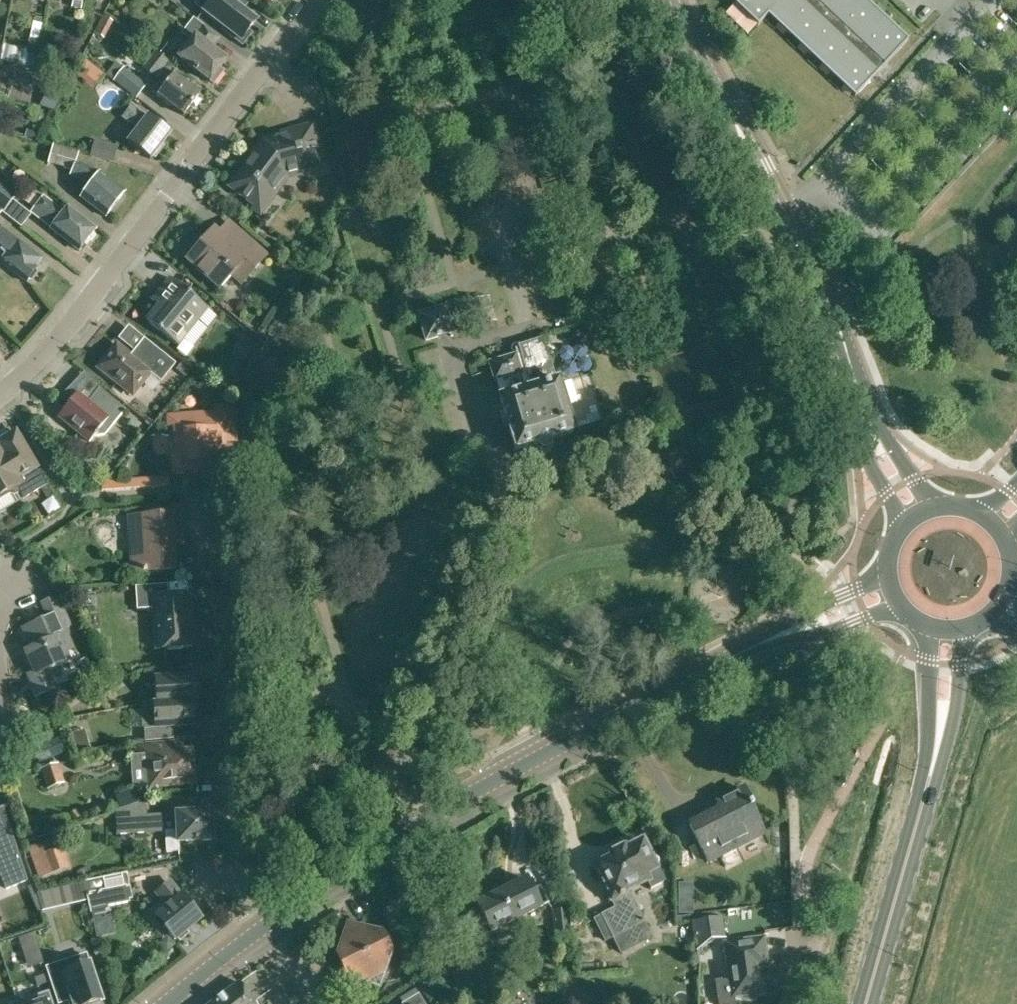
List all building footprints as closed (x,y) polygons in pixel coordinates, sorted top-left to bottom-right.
[(256,22),(237,7),(239,4),(234,0),(221,0),(216,7),(222,11),(214,22),(239,42),(256,22)] [(731,4),(754,27),(765,16),(787,37),(810,60),(833,82),(851,99),(875,74),(878,71),(881,68),(905,43),(887,25),(864,3),(860,0),(735,0),(731,4)] [(112,22),(103,17),(94,34),(103,39),(112,22)] [(222,71),(219,69),(226,60),(210,49),(218,38),(192,18),(181,33),(190,40),(177,57),(210,82),(210,80),(214,83),(222,71)] [(3,45),(0,56),(0,60),(6,61),(6,63),(33,69),(36,57),(35,57),(39,40),(38,39),(41,24),(34,23),(31,38),(29,37),(26,50),(3,45)] [(141,69),(152,76),(161,83),(153,93),(183,116),(190,107),(192,109),(195,109),(201,101),(201,98),(198,96),(199,95),(164,68),(169,62),(156,51),(141,69)] [(135,99),(147,85),(123,67),(112,82),(135,99)] [(78,96),(89,79),(77,71),(66,88),(78,96)] [(121,118),(129,124),(137,130),(127,143),(149,160),(169,135),(148,118),(147,119),(131,106),(121,118)] [(322,164),(312,125),(272,136),(274,142),(265,144),(258,153),(256,152),(229,186),(259,209),(269,197),(271,198),(286,180),(283,170),(298,166),(299,171),(322,164)] [(113,164),(118,147),(94,140),(89,158),(113,164)] [(52,146),(47,164),(72,171),(69,176),(90,186),(80,198),(94,209),(105,218),(124,193),(122,192),(114,186),(109,182),(99,174),(75,163),(79,153),(52,146)] [(3,211),(2,212),(20,227),(30,214),(13,200),(16,197),(0,184),(0,209),(3,211)] [(50,229),(79,252),(95,231),(67,209),(63,214),(42,199),(30,214),(50,229)] [(4,257),(0,262),(0,264),(26,283),(28,280),(32,280),(36,275),(36,270),(43,261),(5,232),(0,228),(0,254),(4,257)] [(229,244),(212,229),(186,260),(218,289),(231,275),(241,284),(265,256),(238,233),(229,244)] [(207,309),(169,279),(152,300),(158,305),(145,321),(177,346),(207,309)] [(497,320),(488,296),(465,304),(474,329),(497,320)] [(451,333),(444,309),(418,316),(425,341),(437,337),(449,334),(451,333)] [(519,354),(515,356),(488,364),(494,383),(497,382),(502,400),(499,401),(514,450),(524,447),(536,444),(538,446),(541,448),(546,448),(549,446),(550,442),(550,439),(563,436),(572,433),(557,383),(553,384),(540,340),(517,346),(519,354)] [(160,383),(175,364),(148,343),(136,358),(132,359),(115,345),(97,368),(131,395),(149,374),(160,383)] [(76,394),(57,418),(88,443),(93,437),(103,436),(124,410),(98,389),(87,403),(76,394)] [(171,454),(172,473),(198,471),(199,470),(200,469),(199,462),(224,460),(221,419),(173,423),(175,454),(171,454)] [(46,486),(46,485),(15,432),(0,441),(0,495),(6,491),(9,496),(14,496),(18,494),(22,500),(40,489),(46,500),(52,496),(46,486)] [(146,516),(128,518),(131,573),(173,571),(171,545),(182,544),(180,507),(145,509),(146,516)] [(158,585),(134,587),(136,610),(152,609),(155,649),(191,647),(190,632),(193,632),(191,610),(188,610),(187,595),(159,597),(158,585)] [(53,684),(47,670),(67,661),(63,653),(71,649),(55,614),(22,629),(31,649),(24,651),(33,671),(26,674),(35,694),(37,694),(36,694),(52,686),(51,684),(53,684)] [(155,703),(195,701),(193,676),(171,677),(170,664),(142,671),(143,686),(154,685),(155,702),(155,703)] [(155,703),(155,702),(141,704),(142,728),(143,741),(172,739),(171,727),(193,725),(192,706),(195,705),(195,701),(155,703)] [(55,728),(70,722),(66,710),(50,716),(55,728)] [(85,731),(69,736),(76,758),(92,753),(85,731)] [(132,788),(153,787),(191,784),(189,753),(181,753),(180,745),(138,748),(138,757),(130,757),(132,788)] [(63,785),(56,764),(41,769),(47,790),(63,785)] [(706,862),(763,834),(750,808),(751,807),(743,790),(714,805),(717,811),(688,826),(706,862)] [(178,852),(178,843),(211,840),(209,812),(191,813),(190,808),(175,808),(175,814),(145,817),(144,802),(114,811),(116,835),(146,833),(164,832),(166,853),(178,852)] [(6,889),(26,881),(9,828),(0,832),(0,874),(6,889)] [(56,837),(27,848),(38,878),(68,868),(61,847),(60,848),(56,837)] [(649,890),(662,884),(640,842),(624,850),(622,847),(608,855),(610,858),(593,867),(615,909),(594,919),(605,942),(612,938),(620,954),(651,938),(627,891),(645,882),(649,890)] [(125,874),(82,884),(89,916),(107,912),(106,908),(128,904),(124,888),(127,888),(125,874)] [(473,898),(491,933),(548,904),(539,888),(532,892),(525,879),(499,893),(496,886),(473,898)] [(173,940),(176,938),(179,942),(187,934),(185,931),(199,919),(180,897),(168,883),(155,893),(162,901),(143,917),(162,939),(168,934),(173,940)] [(568,931),(567,916),(567,911),(552,912),(554,934),(569,933),(568,931)] [(700,922),(704,942),(725,938),(722,918),(700,922)] [(383,972),(389,952),(380,934),(360,928),(342,937),(337,956),(346,974),(366,980),(383,972)] [(759,958),(761,957),(762,957),(763,956),(764,956),(765,955),(765,954),(765,953),(765,952),(763,939),(724,944),(732,998),(739,997),(741,999),(745,1000),(748,1000),(752,999),(755,997),(757,994),(764,993),(759,958)] [(70,1003),(90,1003),(100,1001),(85,955),(57,964),(59,972),(48,976),(57,1001),(68,998),(70,1003)] [(238,983),(210,1003),(255,1003),(238,983)] [(48,991),(31,997),(34,1003),(53,1003),(48,991)] [(418,994),(401,1003),(424,1003),(418,994)]
